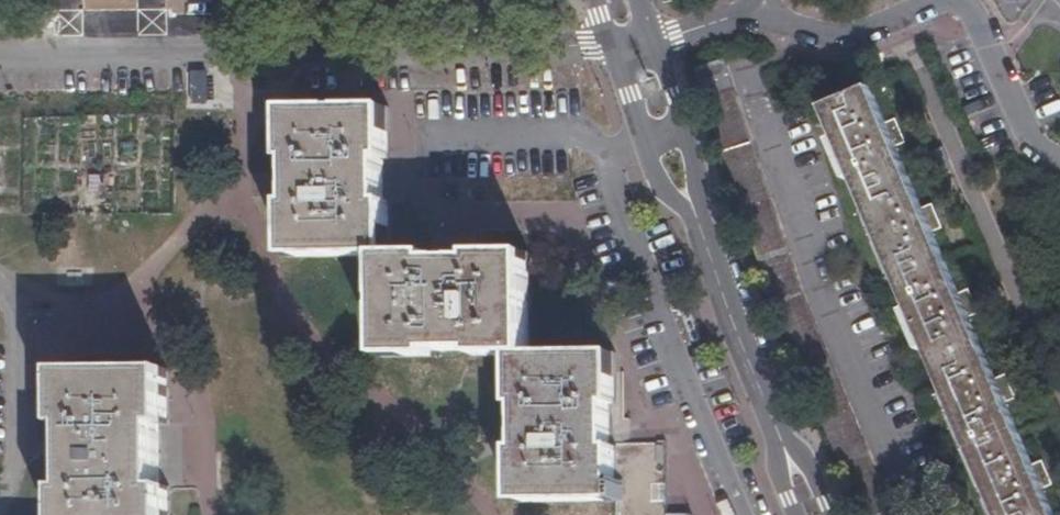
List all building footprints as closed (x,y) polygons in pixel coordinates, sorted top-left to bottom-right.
[(675,9),(700,0),(672,0),(675,9)] [(696,69),(716,130),(776,312),(782,325),(814,403),(860,514),(883,514),(892,511),(804,298),(803,293),(752,142),(727,68),(724,59),(696,69)] [(899,133),(894,121),(885,124),(870,89),(822,109),(996,514),(1053,514),(1042,490),(1038,481),(1046,478),(1041,464),(1032,467),(1006,403),(1002,395),(1010,391),(1004,378),(996,381),(967,317),(964,308),(972,304),(968,293),(959,296),(931,232),(927,223),(936,220),(930,206),(922,209),(895,146),(891,138),(899,133)] [(687,514),(661,514),(661,443),(613,442),(612,447),(607,447),(607,401),(613,401),(612,352),(527,353),(526,253),(473,252),(473,258),(427,258),(427,252),(388,252),(387,200),(383,200),(382,155),(387,155),(386,107),(285,107),(285,156),(291,156),(291,201),(286,201),(286,254),(378,253),(379,354),(428,353),(428,348),(472,348),(472,353),(511,353),(511,402),(516,402),(516,448),(511,448),(511,500),(613,500),(613,514),(687,514)] [(903,142),(899,133),(891,138),(895,146),(903,142)] [(940,229),(936,220),(927,223),(931,232),(940,229)] [(976,313),(972,304),(964,308),(967,317),(976,313)] [(167,490),(158,490),(157,426),(167,425),(166,371),(58,373),(58,426),(67,425),(68,491),(60,491),(60,514),(168,514),(167,490)] [(1013,400),(1010,391),(1002,395),(1006,403),(1013,400)] [(1051,486),(1046,478),(1038,481),(1042,490),(1051,486)]
